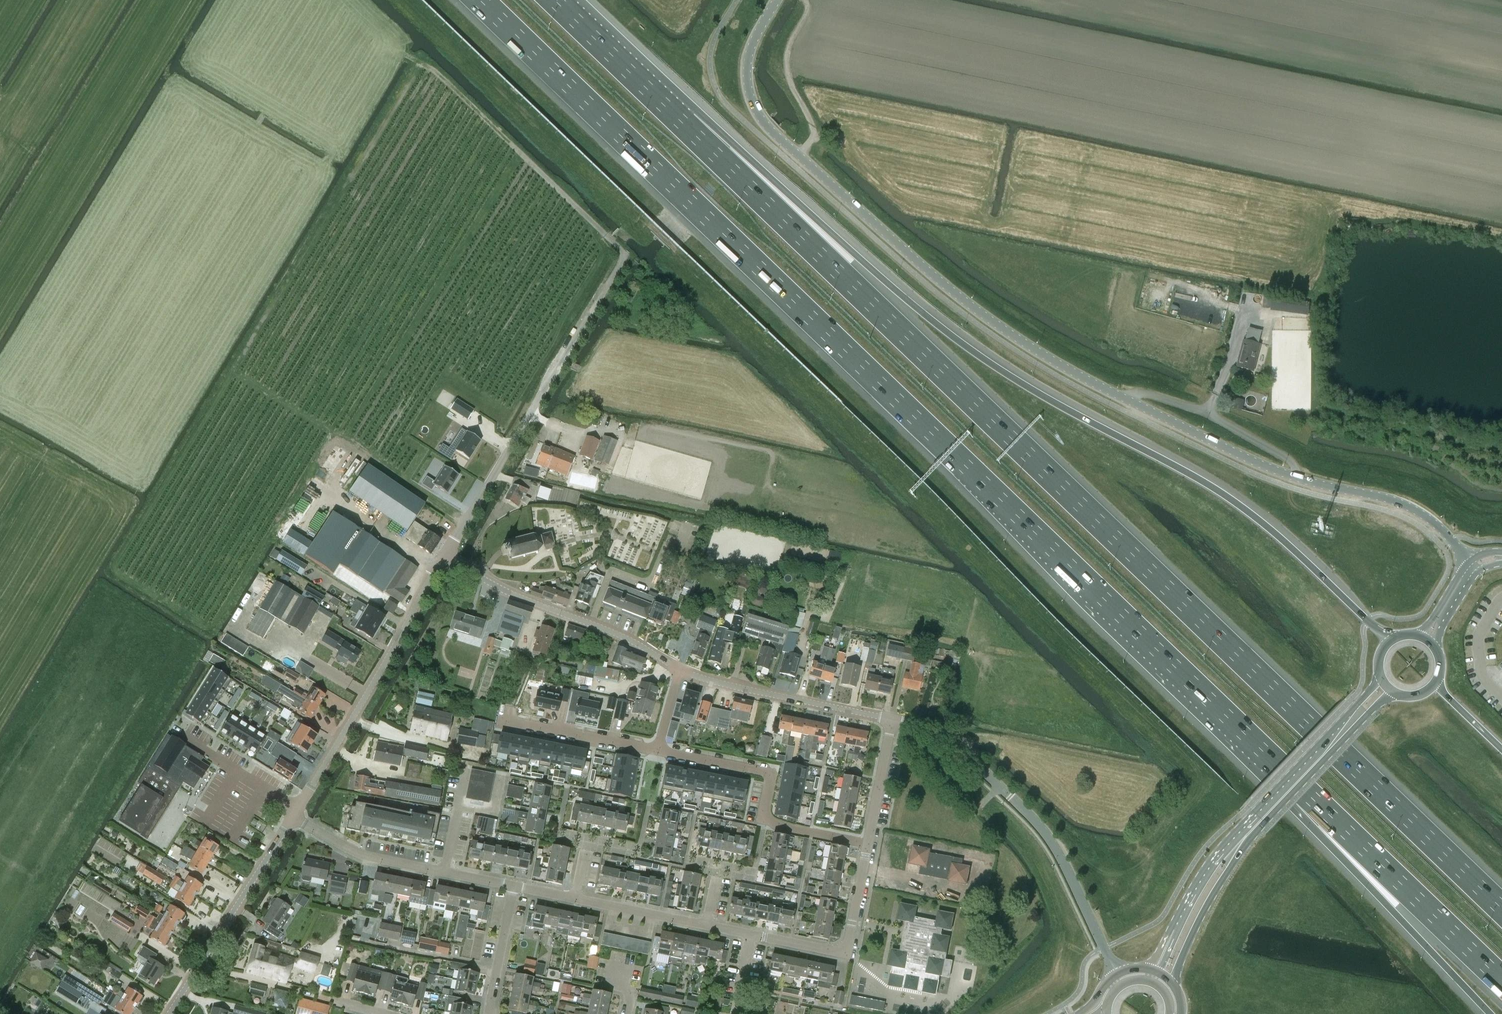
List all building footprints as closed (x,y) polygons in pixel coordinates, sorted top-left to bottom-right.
[(1269,309),(1269,308),(1309,314),(1311,304),(1271,298),(1271,295),(1265,294),(1263,308),(1269,309)] [(1260,345),(1259,345),(1262,332),(1249,328),(1245,341),(1244,341),(1244,342),(1246,342),(1244,350),(1242,349),(1240,356),(1241,356),(1241,359),(1239,360),(1237,367),(1253,371),(1260,345)] [(457,399),(451,409),(468,420),(474,410),(457,399)] [(1234,408),(1242,410),(1244,403),(1236,401),(1234,408)] [(443,440),(450,444),(458,431),(450,427),(443,440)] [(463,438),(458,434),(449,448),(442,444),(438,452),(450,460),(456,451),(469,459),(481,441),(467,432),(463,438)] [(594,459),(608,464),(617,442),(603,436),(594,459)] [(592,460),(599,442),(586,437),(579,456),(592,460)] [(550,463),(555,449),(543,445),(536,464),(549,469),(551,464),(550,463)] [(556,449),(555,449),(550,463),(551,464),(549,469),(567,476),(574,457),(556,449)] [(406,531),(424,505),(367,466),(349,492),(406,531)] [(446,493),(457,475),(444,466),(434,482),(425,476),(420,484),(430,491),(433,486),(446,493)] [(525,467),(523,475),(537,479),(539,471),(525,467)] [(585,487),(588,477),(571,473),(568,482),(585,487)] [(518,479),(516,484),(527,488),(529,483),(518,479)] [(528,490),(513,485),(505,499),(518,506),(521,501),(527,504),(530,499),(525,497),(528,490)] [(540,486),(536,497),(548,501),(551,490),(540,486)] [(333,574),(339,564),(361,531),(332,513),(312,545),(304,556),(333,574)] [(435,548),(440,541),(414,523),(405,537),(430,554),(431,553),(433,553),(435,550),(435,548)] [(304,557),(304,556),(312,545),(290,531),(283,543),(304,557)] [(383,593),(384,591),(404,560),(361,531),(339,564),(383,593)] [(537,552),(542,546),(544,547),(545,550),(554,548),(550,533),(539,536),(539,537),(532,535),(532,534),(531,534),(531,536),(506,542),(506,541),(504,542),(505,548),(501,549),(502,552),(502,556),(507,555),(508,561),(511,560),(510,559),(523,556),(523,557),(525,557),(524,555),(536,553),(536,554),(537,553),(537,552)] [(839,562),(841,553),(830,550),(828,559),(839,562)] [(276,561),(302,577),(307,568),(282,552),(276,561)] [(417,568),(404,560),(384,591),(401,603),(408,592),(403,589),(417,568)] [(746,575),(734,572),(731,582),(753,588),(756,578),(752,577),(746,575)] [(580,585),(575,600),(588,605),(596,585),(601,587),(604,578),(591,573),(588,582),(590,583),(588,588),(580,585)] [(283,576),(278,583),(286,587),(290,580),(283,576)] [(766,596),(769,584),(758,581),(755,593),(766,596)] [(319,607),(303,597),(286,587),(278,583),(276,582),(248,630),(263,639),(275,618),(303,634),(319,607)] [(654,601),(656,594),(649,592),(647,596),(611,582),(603,602),(646,619),(654,601)] [(682,594),(688,596),(692,584),(687,582),(686,582),(682,594)] [(561,592),(557,590),(553,603),(565,608),(572,589),(563,586),(561,592)] [(553,603),(557,590),(549,587),(544,588),(539,588),(538,591),(532,589),(530,595),(553,603)] [(303,597),(319,607),(324,597),(308,588),(303,597)] [(338,590),(331,602),(336,605),(343,593),(338,590)] [(752,598),(751,602),(753,605),(759,607),(763,605),(764,601),(762,598),(756,596),(752,598)] [(527,625),(533,609),(508,600),(497,630),(513,636),(518,621),(527,625)] [(357,601),(350,611),(356,615),(379,628),(385,617),(368,607),(357,601)] [(646,619),(646,620),(654,623),(662,626),(664,620),(669,622),(676,605),(668,602),(667,606),(654,601),(646,619)] [(392,614),(396,607),(388,602),(384,610),(392,614)] [(479,638),(484,622),(456,613),(451,629),(479,638)] [(782,646),(788,627),(748,614),(742,633),(769,642),(767,649),(762,647),(755,666),(769,670),(773,658),(776,659),(780,645),(782,646)] [(355,629),(372,639),(379,628),(356,615),(354,619),(359,622),(355,629)] [(703,631),(701,635),(699,634),(697,639),(691,654),(702,658),(708,644),(716,622),(701,616),(696,628),(703,631)] [(708,660),(721,663),(726,641),(728,641),(728,642),(736,644),(743,619),(734,617),(731,631),(718,628),(712,643),(708,660)] [(810,622),(805,637),(811,638),(816,624),(810,622)] [(581,642),(585,630),(569,625),(565,636),(581,642)] [(546,655),(554,630),(542,626),(540,632),(537,631),(535,637),(538,638),(533,654),(538,655),(539,653),(546,655)] [(328,631),(322,642),(339,652),(338,655),(335,659),(345,665),(348,661),(353,664),(354,662),(355,663),(358,657),(357,657),(360,652),(345,643),(346,642),(328,631)] [(793,654),(799,633),(796,633),(796,635),(788,633),(783,652),(785,653),(780,673),(795,677),(801,656),(793,654)] [(221,643),(243,656),(248,647),(226,634),(221,643)] [(490,655),(495,639),(488,637),(484,653),(490,655)] [(512,640),(504,638),(501,648),(509,651),(512,640)] [(577,654),(580,645),(572,643),(569,652),(577,654)] [(888,645),(886,656),(902,659),(905,649),(899,648),(899,645),(890,643),(889,645),(888,645)] [(640,673),(645,658),(618,647),(612,662),(640,673)] [(828,652),(829,649),(825,648),(825,647),(823,647),(820,658),(821,658),(819,664),(812,662),(808,677),(809,677),(809,679),(815,681),(815,679),(820,680),(828,652)] [(860,661),(866,662),(869,649),(863,647),(860,661)] [(935,656),(948,658),(949,649),(936,648),(935,656)] [(828,652),(820,680),(831,683),(836,669),(829,667),(834,650),(829,649),(828,652)] [(869,649),(866,662),(872,663),(875,650),(869,649)] [(905,649),(902,659),(913,662),(915,651),(905,649)] [(915,654),(932,658),(933,653),(916,649),(915,654)] [(838,653),(836,663),(837,663),(842,664),(844,655),(840,653),(838,653)] [(210,661),(223,669),(227,662),(214,654),(210,661)] [(300,662),(295,671),(308,679),(314,670),(300,662)] [(903,686),(918,690),(921,676),(917,676),(920,665),(911,663),(909,674),(905,673),(903,686)] [(560,672),(568,674),(570,667),(561,665),(560,672)] [(577,671),(575,683),(591,685),(592,677),(593,673),(594,667),(578,665),(577,671)] [(855,687),(859,668),(845,665),(841,684),(855,687)] [(593,673),(592,677),(617,681),(619,671),(594,667),(593,673)] [(214,669),(207,681),(225,692),(232,680),(214,669)] [(284,676),(296,683),(300,676),(288,669),(284,676)] [(877,692),(880,679),(873,677),(874,670),(869,669),(864,689),(877,692)] [(880,679),(877,692),(889,695),(893,676),(888,675),(881,673),(880,679)] [(225,692),(207,681),(200,692),(218,703),(225,692)] [(654,702),(658,687),(641,683),(638,695),(629,692),(627,700),(634,702),(636,698),(641,699),(654,702)] [(293,692),(281,685),(277,691),(294,702),(292,706),(299,711),(311,719),(318,707),(293,692)] [(296,688),(293,692),(318,707),(325,696),(313,689),(309,696),(296,688)] [(539,691),(536,705),(559,710),(561,700),(568,701),(570,690),(563,689),(562,696),(539,691)] [(573,691),(570,708),(576,709),(576,713),(575,715),(597,720),(600,704),(587,701),(588,694),(573,691)] [(676,702),(672,717),(682,720),(684,714),(692,716),(698,695),(685,691),(681,704),(676,702)] [(218,703),(200,692),(193,703),(211,715),(218,703)] [(416,702),(431,706),(434,696),(418,693),(416,702)] [(609,697),(607,705),(614,707),(616,699),(609,697)] [(623,721),(628,701),(618,699),(614,719),(623,721)] [(654,702),(641,699),(640,702),(636,701),(633,714),(650,718),(654,702)] [(711,709),(710,710),(706,723),(705,725),(728,730),(730,719),(747,722),(749,712),(750,712),(752,703),(734,699),(731,713),(711,709)] [(204,726),(211,715),(193,703),(185,715),(204,726)] [(218,716),(223,706),(218,703),(213,713),(218,716)] [(411,731),(426,735),(432,710),(415,706),(411,731)] [(696,720),(706,723),(710,710),(700,706),(696,720)] [(283,711),(280,715),(287,720),(291,713),(284,708),(283,711)] [(453,716),(432,710),(426,735),(447,740),(453,716)] [(231,715),(220,732),(229,738),(240,721),(231,715)] [(781,716),(778,729),(784,730),(783,737),(789,738),(790,732),(793,719),(781,716)] [(793,719),(790,732),(802,734),(805,721),(793,719)] [(486,729),(488,722),(480,720),(478,732),(459,729),(457,743),(483,748),(486,729)] [(229,738),(238,743),(248,726),(240,721),(229,738)] [(805,721),(802,734),(809,735),(808,742),(813,743),(814,736),(817,723),(805,721)] [(814,736),(813,743),(817,743),(818,737),(826,739),(829,726),(817,723),(814,736)] [(301,725),(296,734),(312,744),(318,735),(301,725)] [(246,748),(257,732),(248,726),(238,743),(246,748)] [(833,742),(832,749),(838,750),(838,748),(843,749),(844,745),(847,729),(836,727),(833,742)] [(668,729),(666,737),(673,739),(676,731),(668,729)] [(847,729),(844,745),(854,747),(857,731),(847,729)] [(854,747),(853,753),(858,754),(859,748),(865,749),(868,733),(857,731),(854,747)] [(246,748),(255,754),(266,737),(257,732),(246,748)] [(296,734),(292,732),(286,741),(307,753),(312,744),(296,734)] [(119,822),(147,840),(183,783),(194,789),(201,778),(202,779),(209,768),(201,762),(204,758),(185,746),(186,745),(173,736),(172,738),(168,735),(138,784),(142,786),(119,822)] [(493,743),(490,756),(497,758),(498,753),(508,755),(511,737),(500,735),(499,744),(493,743)] [(767,758),(772,739),(762,736),(757,756),(767,758)] [(511,737),(508,755),(518,757),(522,739),(511,737)] [(518,757),(517,762),(529,764),(530,759),(529,759),(533,741),(522,739),(518,757)] [(533,741),(529,759),(530,759),(539,761),(540,761),(543,743),(533,741)] [(378,742),(373,761),(400,766),(403,755),(421,760),(424,749),(405,744),(404,748),(378,742)] [(539,761),(538,766),(550,768),(551,763),(550,763),(554,745),(543,743),(540,761),(539,761)] [(554,745),(550,763),(551,763),(561,765),(564,747),(554,745)] [(754,745),(745,745),(746,754),(755,753),(754,745)] [(564,747),(561,765),(571,767),(575,749),(564,747)] [(787,747),(784,763),(791,765),(794,748),(787,747)] [(289,766),(293,760),(275,749),(271,755),(279,760),(273,772),(289,782),(290,781),(291,782),(295,776),(294,775),(297,770),(289,766)] [(571,767),(571,770),(581,772),(581,774),(587,775),(590,763),(584,762),(586,751),(575,749),(571,767)] [(294,759),(296,755),(289,751),(287,755),(294,759)] [(611,767),(611,768),(614,768),(635,772),(638,759),(614,754),(611,767)] [(785,764),(782,777),(804,781),(807,769),(785,764)] [(666,767),(662,790),(672,792),(677,769),(666,767)] [(611,780),(633,784),(635,772),(614,768),(611,780)] [(471,769),(470,775),(482,777),(483,771),(471,769)] [(677,769),(672,792),(683,794),(683,792),(687,771),(677,769)] [(483,771),(482,777),(493,779),(495,774),(483,771)] [(687,771),(683,792),(693,794),(694,791),(693,791),(697,773),(687,771)] [(697,773),(693,791),(694,791),(703,793),(707,775),(697,773)] [(469,781),(480,783),(482,777),(470,775),(469,781)] [(703,793),(702,798),(712,800),(717,777),(707,775),(703,793)] [(354,790),(360,791),(360,792),(365,793),(365,792),(367,792),(367,793),(384,796),(438,806),(441,791),(386,782),(385,787),(374,785),(375,780),(370,779),(356,776),(354,790)] [(493,779),(482,777),(480,783),(492,785),(493,779)] [(717,777),(712,800),(722,802),(727,779),(717,777)] [(782,777),(780,790),(802,794),(804,781),(782,777)] [(843,777),(841,789),(857,792),(860,780),(843,777)] [(607,779),(604,792),(631,797),(633,784),(611,780),(607,779)] [(727,779),(722,802),(733,804),(733,801),(737,781),(727,779)] [(737,781),(733,801),(743,803),(747,783),(737,781)] [(534,784),(532,796),(548,800),(550,788),(534,784)] [(507,791),(523,794),(524,788),(508,785),(507,791)] [(465,799),(477,801),(479,789),(468,787),(465,799)] [(491,791),(479,789),(477,801),(489,803),(491,791)] [(839,801),(855,804),(857,792),(841,789),(839,801)] [(780,790),(778,802),(799,806),(802,794),(780,790)] [(521,800),(523,794),(507,791),(505,797),(521,800)] [(532,796),(529,808),(545,811),(548,800),(532,796)] [(839,801),(836,813),(853,816),(855,804),(839,801)] [(778,802),(775,815),(797,819),(799,806),(778,802)] [(433,848),(440,815),(427,812),(425,820),(377,810),(378,807),(356,803),(355,808),(351,807),(349,816),(352,816),(351,821),(348,821),(346,830),(386,838),(388,833),(393,834),(392,839),(401,841),(402,836),(407,837),(406,842),(415,844),(416,839),(421,840),(420,845),(433,848)] [(577,821),(589,824),(592,808),(574,804),(571,820),(577,821)] [(601,826),(612,829),(615,813),(610,812),(611,805),(605,804),(604,810),(601,826)] [(518,818),(527,820),(543,823),(545,811),(529,808),(528,814),(515,811),(514,817),(518,818)] [(589,824),(601,826),(604,810),(592,808),(589,824)] [(191,814),(203,822),(206,817),(195,809),(191,814)] [(662,810),(660,822),(676,825),(679,813),(662,810)] [(615,813),(612,829),(624,831),(626,825),(632,826),(633,818),(627,817),(628,815),(615,813)] [(850,829),(853,816),(836,813),(834,826),(850,829)] [(518,818),(514,817),(513,817),(510,816),(502,815),(501,821),(517,824),(518,818)] [(479,834),(485,835),(488,819),(479,817),(476,829),(480,830),(479,834)] [(495,820),(488,819),(485,835),(491,836),(495,820)] [(541,835),(543,823),(527,820),(524,832),(541,835)] [(660,822),(658,834),(674,837),(679,838),(680,833),(675,832),(676,825),(660,822)] [(696,846),(708,848),(711,833),(705,831),(706,824),(699,823),(698,830),(699,831),(696,846)] [(723,835),(711,833),(708,848),(720,851),(723,835)] [(658,834),(655,846),(671,849),(674,837),(658,834)] [(720,851),(732,853),(735,838),(723,835),(720,851)] [(793,839),(774,835),(771,847),(786,850),(788,843),(792,844),(793,839)] [(747,840),(735,838),(732,853),(744,856),(745,850),(751,851),(754,837),(747,836),(747,840)] [(191,837),(188,841),(200,847),(213,855),(219,846),(206,838),(202,843),(191,837)] [(480,860),(483,844),(471,842),(468,858),(480,860)] [(495,847),(483,844),(480,860),(492,863),(495,847)] [(963,864),(964,858),(931,852),(932,848),(913,845),(910,863),(921,865),(919,875),(968,883),(971,865),(963,864)] [(213,855),(200,847),(197,853),(185,846),(183,850),(207,864),(213,855)] [(552,846),(550,858),(566,861),(568,849),(552,846)] [(669,861),(671,849),(655,846),(653,858),(669,861)] [(831,846),(828,859),(843,862),(846,849),(831,846)] [(507,849),(495,847),(492,863),(504,865),(507,849)] [(520,847),(519,852),(515,868),(527,870),(531,854),(523,853),(524,848),(520,847)] [(771,847),(769,859),(784,863),(785,856),(791,857),(792,852),(791,852),(786,850),(771,847)] [(519,852),(507,849),(504,865),(515,868),(519,852)] [(207,864),(183,850),(180,854),(192,861),(189,866),(202,874),(207,864)] [(161,863),(175,871),(178,865),(165,858),(161,863)] [(550,858),(548,870),(564,873),(566,861),(550,858)] [(768,860),(766,872),(781,875),(784,863),(769,859),(768,860)] [(826,871),(841,874),(843,862),(828,859),(826,871)] [(326,880),(330,864),(306,860),(303,876),(302,875),(301,879),(303,881),(309,882),(311,881),(312,877),(326,880)] [(616,865),(614,871),(612,884),(611,887),(623,890),(626,874),(628,867),(620,866),(620,863),(616,862),(616,865)] [(143,874),(160,885),(165,877),(148,867),(143,874)] [(539,878),(541,868),(539,868),(534,867),(532,877),(539,878)] [(611,887),(612,884),(614,871),(602,869),(599,885),(611,887)] [(561,885),(564,873),(548,870),(545,882),(561,885)] [(826,871),(823,883),(839,887),(841,874),(826,871)] [(684,872),(682,885),(698,888),(700,876),(684,872)] [(781,875),(766,872),(763,885),(779,888),(781,875)] [(385,892),(388,877),(376,874),(373,890),(385,892)] [(635,892),(638,876),(626,874),(623,890),(635,892)] [(330,889),(345,892),(348,878),(333,875),(330,889)] [(175,876),(172,882),(177,885),(180,881),(181,880),(175,876)] [(650,878),(638,876),(635,892),(647,894),(650,878)] [(177,885),(196,896),(202,885),(189,877),(185,884),(180,881),(177,885)] [(401,879),(388,877),(385,892),(397,895),(400,882),(401,879)] [(650,878),(647,894),(658,897),(660,890),(661,881),(662,881),(650,878)] [(410,898),(413,882),(401,879),(400,882),(397,895),(410,898)] [(174,890),(177,885),(172,882),(169,887),(174,890)] [(427,906),(427,905),(430,890),(425,889),(425,885),(413,882),(410,898),(408,903),(427,906)] [(836,900),(839,887),(823,883),(822,892),(818,891),(817,896),(821,896),(821,897),(836,900)] [(177,885),(174,890),(179,893),(176,899),(189,907),(190,906),(191,907),(192,907),(195,903),(194,901),(193,900),(196,896),(177,885)] [(682,885),(679,897),(695,900),(698,888),(682,885)] [(446,905),(449,889),(437,886),(436,891),(430,890),(427,905),(433,907),(434,902),(446,905)] [(461,891),(449,889),(446,905),(445,910),(457,913),(458,907),(461,891)] [(470,910),(473,894),(461,891),(458,907),(470,910)] [(299,894),(295,900),(304,906),(308,900),(299,894)] [(486,897),(473,894),(470,910),(478,912),(476,919),(487,921),(490,907),(484,905),(486,897)] [(741,917),(753,919),(757,904),(750,903),(751,897),(745,896),(744,901),(741,917)] [(693,912),(695,900),(679,897),(677,909),(693,912)] [(276,900),(275,899),(273,900),(270,904),(271,906),(272,906),(263,921),(268,924),(264,930),(279,939),(283,933),(280,932),(290,916),(286,914),(290,907),(285,904),(285,903),(283,902),(277,899),(276,900)] [(741,917),(744,901),(732,899),(729,914),(741,917)] [(815,912),(818,913),(833,916),(836,903),(820,900),(819,907),(816,906),(815,912)] [(153,901),(149,907),(154,910),(158,904),(153,901)] [(154,910),(160,913),(163,908),(158,904),(154,910)] [(753,919),(754,919),(766,921),(769,906),(757,904),(753,919)] [(783,904),(782,909),(778,924),(791,927),(794,911),(787,910),(788,905),(783,904)] [(185,914),(171,905),(164,917),(177,925),(181,920),(184,921),(186,917),(184,914),(185,914)] [(889,986),(903,989),(918,992),(919,990),(922,991),(922,993),(936,996),(940,977),(949,978),(952,963),(945,961),(950,938),(941,936),(942,929),(951,931),(954,915),(939,912),(937,922),(915,918),(917,908),(902,905),(898,920),(907,922),(901,952),(892,950),(889,966),(893,967),(891,974),(889,986)] [(139,906),(135,913),(146,920),(150,913),(149,912),(145,910),(139,906)] [(526,923),(532,925),(531,927),(544,930),(545,925),(548,909),(535,906),(534,912),(528,911),(526,923)] [(766,921),(778,924),(782,909),(769,906),(766,921)] [(545,925),(557,928),(560,912),(548,909),(545,925)] [(560,912),(557,928),(569,930),(572,914),(560,912)] [(818,913),(815,925),(831,928),(833,916),(818,913)] [(115,914),(110,921),(115,924),(128,932),(133,925),(120,917),(115,914)] [(153,924),(171,936),(177,925),(164,917),(160,914),(157,919),(151,915),(148,921),(153,924)] [(569,930),(568,936),(580,939),(581,933),(585,917),(572,914),(569,930)] [(460,916),(456,932),(465,933),(466,928),(467,924),(468,918),(460,916)] [(597,919),(585,917),(581,933),(588,934),(587,938),(593,939),(593,937),(599,938),(601,926),(596,925),(597,919)] [(150,929),(153,924),(148,921),(144,926),(150,929)] [(386,938),(388,939),(391,925),(381,923),(378,937),(381,937),(386,938)] [(168,940),(171,936),(153,924),(150,929),(152,931),(154,929),(155,930),(151,937),(164,946),(165,945),(166,946),(168,945),(170,942),(170,940),(168,940)] [(398,941),(401,927),(391,925),(388,939),(398,941)] [(828,940),(831,928),(815,925),(813,937),(828,940)] [(400,941),(414,944),(416,934),(402,931),(400,941)] [(607,947),(610,934),(603,933),(601,945),(607,947)] [(653,949),(658,950),(657,954),(670,957),(674,935),(662,933),(661,938),(655,937),(653,949)] [(607,947),(613,948),(615,936),(610,934),(607,947)] [(686,938),(675,935),(674,935),(670,957),(682,959),(683,954),(686,938)] [(619,949),(621,937),(615,936),(613,948),(619,949)] [(438,941),(420,937),(417,951),(427,953),(427,951),(435,953),(438,941)] [(619,949),(625,950),(627,938),(621,937),(619,949)] [(625,950),(631,952),(633,939),(627,938),(625,950)] [(695,956),(698,940),(686,938),(683,954),(695,956)] [(636,953),(639,941),(633,939),(631,952),(636,953)] [(707,959),(711,943),(698,940),(695,956),(707,959)] [(636,953),(642,954),(645,942),(639,941),(636,953)] [(448,953),(450,945),(439,942),(437,950),(448,953)] [(648,955),(651,943),(645,942),(642,954),(648,955)] [(723,945),(711,943),(707,959),(720,961),(719,963),(725,964),(728,952),(722,951),(723,945)] [(269,978),(277,953),(272,951),(264,949),(264,947),(255,944),(247,972),(269,978)] [(154,985),(165,968),(154,961),(158,955),(144,947),(139,955),(149,961),(140,976),(154,985)] [(382,955),(383,950),(376,949),(374,955),(379,957),(382,955)] [(29,963),(42,970),(47,960),(35,953),(29,963)] [(299,960),(277,953),(269,978),(286,983),(292,965),(314,973),(319,959),(301,953),(299,960)] [(782,975),(785,958),(773,955),(771,961),(765,960),(763,972),(770,974),(770,972),(782,975)] [(595,970),(598,958),(590,957),(587,968),(595,970)] [(797,960),(785,958),(782,975),(794,977),(797,960)] [(809,962),(797,960),(794,977),(806,979),(809,962)] [(459,970),(457,980),(476,984),(479,973),(470,971),(468,970),(469,965),(452,962),(451,968),(459,970)] [(821,965),(809,962),(806,979),(818,982),(821,965)] [(328,976),(332,966),(324,963),(321,973),(328,976)] [(535,974),(541,975),(544,965),(537,963),(535,974)] [(363,993),(370,969),(351,964),(347,980),(355,983),(353,990),(363,993)] [(429,972),(436,974),(439,966),(432,964),(429,972)] [(523,972),(533,974),(535,966),(525,964),(523,972)] [(821,965),(818,982),(830,984),(829,986),(836,987),(838,975),(832,974),(834,967),(821,965)] [(109,975),(118,981),(121,975),(113,969),(109,975)] [(384,991),(389,974),(370,969),(363,993),(374,996),(376,989),(384,991)] [(559,979),(560,973),(559,972),(559,971),(549,969),(547,977),(559,979)] [(560,973),(559,979),(571,982),(573,975),(560,973)] [(401,1004),(406,985),(408,979),(389,974),(384,991),(392,993),(390,1001),(401,1004)] [(514,983),(539,988),(540,984),(532,983),(533,978),(515,974),(514,983)] [(65,975),(61,981),(99,1005),(103,998),(65,975)] [(474,995),(476,984),(457,980),(455,991),(474,995)] [(427,985),(420,983),(418,988),(406,985),(401,1004),(412,1007),(414,999),(422,1001),(427,985)] [(539,992),(539,988),(514,983),(512,992),(530,996),(531,990),(539,992)] [(62,984),(57,992),(77,1004),(82,996),(62,984)] [(264,996),(266,987),(252,984),(250,993),(264,996)] [(563,986),(561,993),(568,995),(569,987),(563,986)] [(115,989),(112,993),(117,996),(120,991),(121,990),(116,987),(115,989)] [(117,996),(122,999),(135,1007),(138,1003),(141,1003),(144,999),(142,997),(142,996),(129,988),(125,994),(120,991),(117,996)] [(661,1000),(662,993),(641,988),(640,996),(661,1000)] [(290,992),(274,990),(272,1006),(288,1008),(290,992)] [(584,994),(583,998),(609,1003),(611,994),(592,990),(591,995),(584,994)] [(115,1009),(123,1013),(131,1013),(135,1007),(122,999),(117,996),(112,993),(111,992),(105,1003),(115,1009)] [(512,992),(510,1001),(536,1007),(536,1003),(529,1001),(530,996),(512,992)] [(833,1004),(841,1006),(844,994),(836,992),(833,1004)] [(675,995),(662,993),(661,1000),(673,1002),(675,995)] [(683,997),(675,995),(673,1002),(682,1004),(683,997)] [(445,1012),(450,1013),(452,1013),(470,1013),(472,1007),(457,1004),(458,998),(452,997),(448,996),(445,1012)] [(687,996),(685,1005),(697,1007),(699,998),(687,996)] [(87,1009),(91,1003),(82,997),(78,1004),(87,1009)] [(719,1012),(722,998),(715,997),(712,1010),(719,1012)] [(315,1002),(301,998),(296,1013),(312,1013),(315,1002)] [(607,1012),(609,1003),(583,998),(582,1002),(590,1003),(589,1008),(607,1012)] [(535,1010),(536,1007),(510,1001),(508,1010),(526,1013),(527,1009),(535,1010)] [(873,1010),(883,1012),(885,1003),(875,1001),(873,1010)] [(315,1002),(312,1013),(327,1013),(330,1006),(315,1002)] [(233,1013),(265,1013),(266,1013),(235,1005),(233,1013)] [(669,1008),(658,1005),(657,1011),(645,1009),(644,1013),(668,1013),(669,1008)]
